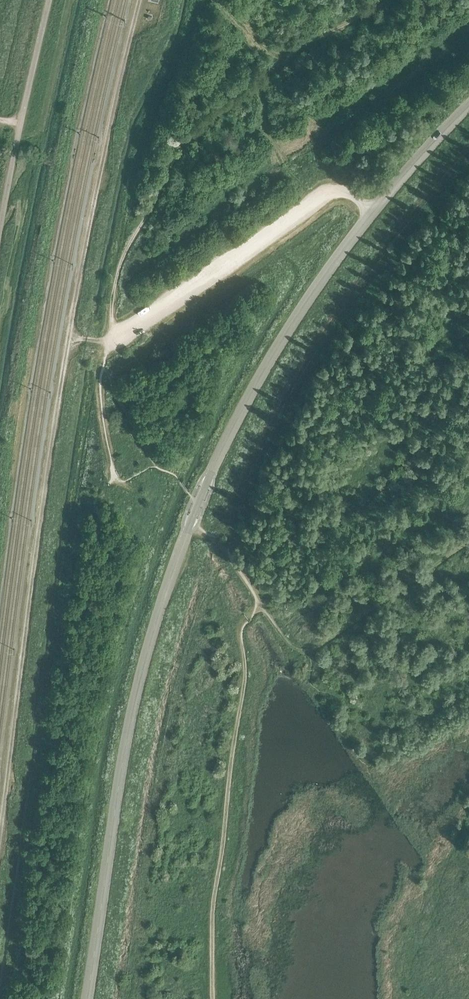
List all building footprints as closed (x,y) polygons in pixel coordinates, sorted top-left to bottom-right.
[(136,328),(141,340),(149,337),(147,331),(143,332),(141,326),(136,328)]
